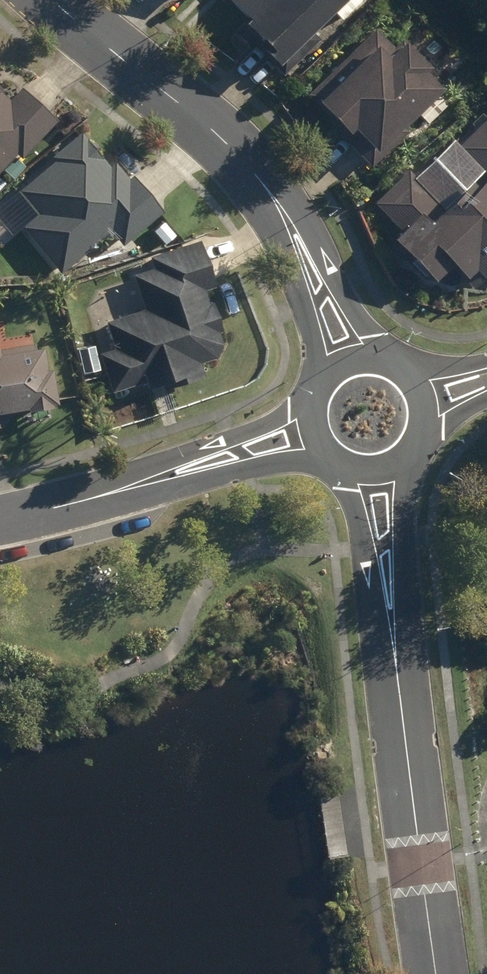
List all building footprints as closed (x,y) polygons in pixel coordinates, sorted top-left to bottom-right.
[(263,11),(249,26),(264,41),(266,39),(298,70),(332,35),(324,28),(351,0),(251,0),(263,11)] [(348,8),(353,14),(368,0),(357,0),(348,8)] [(389,26),(325,89),(384,150),(389,144),(453,83),(438,68),(441,65),(414,38),(407,44),(389,26)] [(21,157),(24,161),(60,126),(26,91),(14,103),(6,95),(8,94),(0,85),(0,177),(21,157)] [(457,102),(448,93),(430,110),(439,119),(457,102)] [(466,144),(486,164),(486,123),(466,144)] [(27,222),(66,267),(114,226),(127,241),(165,210),(136,176),(130,181),(87,130),(58,154),(61,158),(22,192),(39,211),(27,222)] [(453,207),(414,169),(381,204),(408,231),(403,236),(438,270),(453,254),(479,284),(486,277),(486,172),(453,207)] [(168,220),(157,229),(170,244),(180,235),(168,220)] [(108,351),(120,387),(161,374),(166,388),(207,374),(203,361),(219,355),(225,342),(208,289),(218,287),(201,240),(155,255),(159,266),(138,273),(149,306),(110,320),(119,347),(108,351)] [(5,425),(3,408),(63,399),(58,368),(52,369),(49,346),(0,353),(0,425),(5,425)]
